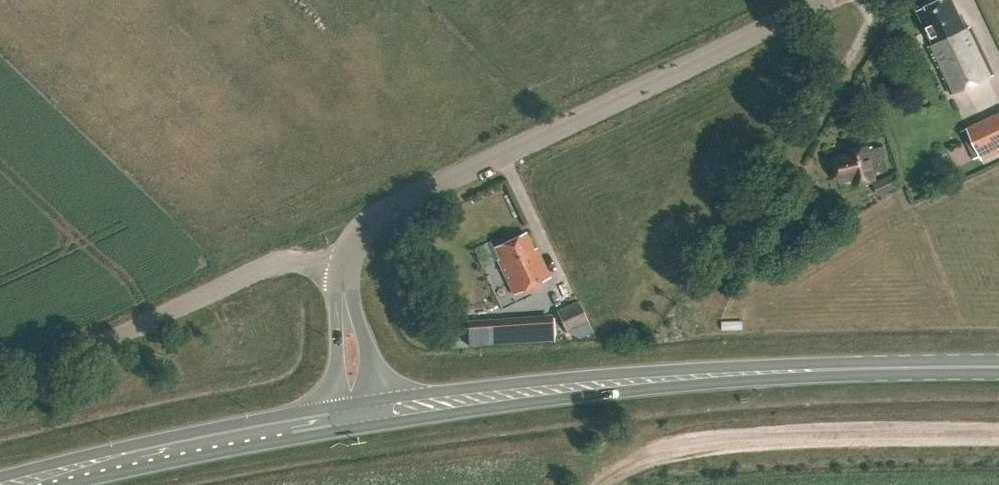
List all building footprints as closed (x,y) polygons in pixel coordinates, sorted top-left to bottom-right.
[(951,0),(940,0),(919,10),(936,45),(929,48),(952,95),(994,75),(972,28),(966,31),(951,0)] [(981,160),(998,152),(998,113),(967,128),(981,160)] [(848,156),(835,158),(840,181),(855,177),(857,183),(874,179),(871,164),(886,160),(883,147),(868,150),(867,147),(847,152),(848,156)] [(895,172),(872,181),(878,195),(901,185),(895,172)] [(534,246),(532,247),(525,232),(494,246),(499,257),(497,258),(514,295),(550,279),(534,246)] [(577,299),(556,309),(566,332),(588,322),(577,299)] [(526,316),(476,320),(477,341),(528,336),(526,316)]
